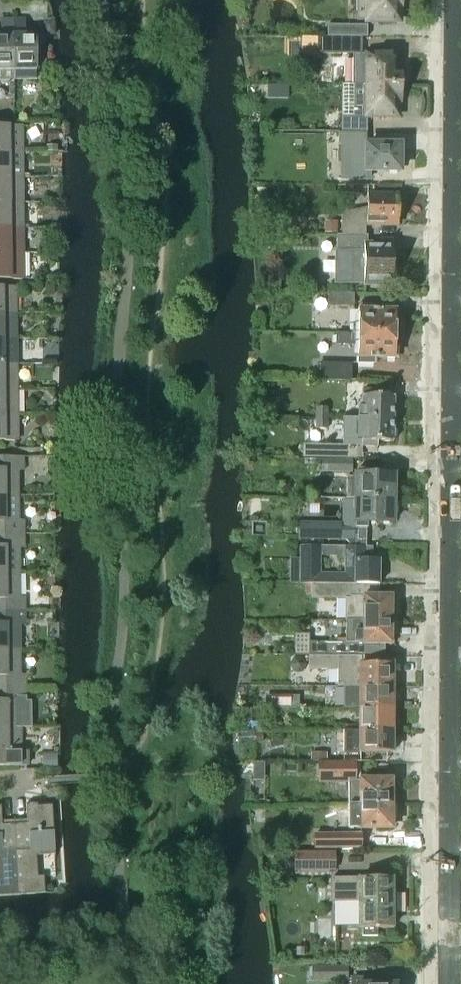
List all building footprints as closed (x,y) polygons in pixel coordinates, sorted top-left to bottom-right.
[(355,21),(366,21),(395,22),(396,12),(401,12),(401,0),(355,0),(355,21)] [(13,79),(13,70),(13,20),(1,20),(1,36),(0,36),(0,79),(13,79)] [(25,20),(13,20),(13,70),(13,79),(36,79),(36,35),(25,36),(25,20)] [(362,38),(366,38),(366,26),(346,26),(327,26),(327,38),(362,38)] [(327,38),(322,38),(322,54),(341,55),(341,50),(362,50),(362,38),(327,38)] [(352,85),(366,86),(400,86),(401,64),(395,64),(395,54),(366,54),(366,55),(362,55),(353,55),(352,85)] [(395,109),(400,109),(400,86),(366,86),(352,85),(352,117),(341,117),(341,133),(366,134),(366,117),(395,118),(395,109)] [(21,152),(21,126),(0,126),(0,153),(21,152)] [(341,133),(338,133),(337,145),(340,146),(342,146),(341,162),(348,163),(348,178),(348,179),(368,180),(368,178),(366,178),(367,172),(399,172),(400,146),(366,145),(366,134),(341,133)] [(22,177),(21,152),(0,153),(0,178),(22,177)] [(22,203),(22,177),(0,178),(0,203),(22,203)] [(399,214),(399,197),(367,196),(367,208),(342,213),(341,235),(364,235),(365,235),(365,224),(396,224),(397,214),(399,214)] [(22,228),(22,203),(0,203),(0,228),(22,228)] [(23,253),(22,228),(0,228),(0,253),(23,253)] [(338,235),(338,253),(351,253),(351,283),(391,283),(391,261),(398,261),(398,247),(364,246),(364,235),(341,235),(338,235)] [(0,253),(0,280),(23,279),(23,253),(0,253)] [(15,314),(15,287),(0,288),(0,314),(15,314)] [(326,293),(325,305),(352,306),(352,294),(326,293)] [(351,324),(351,333),(351,334),(394,335),(394,311),(373,310),(373,304),(358,304),(357,324),(351,324)] [(16,339),(15,314),(0,314),(0,339),(16,339)] [(351,334),(351,333),(335,333),(335,345),(357,345),(357,364),(371,364),(371,359),(393,359),(394,335),(351,334)] [(16,364),(16,339),(0,339),(0,364),(16,364)] [(16,389),(16,364),(0,364),(0,390),(16,389)] [(317,364),(316,379),(349,380),(349,365),(317,364)] [(17,415),(16,389),(0,390),(0,415),(17,415)] [(361,389),(361,418),(393,418),(393,396),(378,396),(378,390),(361,389)] [(315,407),(315,418),(326,418),(326,407),(315,407)] [(0,415),(0,441),(17,441),(17,415),(0,415)] [(315,424),(315,428),(326,428),(326,418),(315,418),(307,418),(307,424),(315,424)] [(393,418),(361,418),(342,418),(342,422),(344,422),(343,445),(357,445),(357,446),(377,447),(377,441),(392,441),(393,418)] [(303,445),(302,457),(357,457),(357,446),(357,445),(303,445)] [(17,496),(17,470),(24,470),(23,457),(0,457),(0,496),(17,496)] [(321,471),(350,471),(351,459),(321,459),(321,471)] [(348,499),(356,499),(392,499),(392,497),(394,497),(395,485),(392,485),(393,475),(367,474),(367,469),(356,469),(356,474),(348,474),(348,499)] [(24,534),(24,521),(18,521),(17,496),(0,496),(0,535),(24,534)] [(356,499),(355,528),(355,547),(365,547),(365,528),(366,528),(366,523),(392,523),(392,513),(394,513),(394,501),(392,502),(392,499),(356,499)] [(18,573),(18,548),(24,548),(24,534),(0,535),(0,573),(18,573)] [(300,559),(299,585),(310,585),(351,585),(355,585),(355,584),(379,585),(379,560),(369,560),(369,551),(365,551),(365,547),(355,547),(300,546),(300,559)] [(25,611),(25,598),(19,598),(18,573),(0,573),(0,612),(25,611)] [(346,621),(363,620),(395,620),(395,605),(391,605),(391,596),(363,597),(351,597),(351,585),(310,585),(310,599),(346,599),(346,621)] [(19,650),(19,625),(25,625),(25,611),(0,612),(0,650),(19,650)] [(395,620),(363,620),(346,621),(346,643),(309,643),(309,657),(358,657),(358,643),(363,643),(363,644),(391,644),(391,636),(395,636),(395,620)] [(1,689),(26,689),(26,675),(19,675),(19,650),(0,650),(0,677),(1,677),(1,689)] [(337,687),(360,687),(392,687),(392,665),(360,665),(360,657),(358,657),(309,657),(308,657),(308,670),(330,670),(330,667),(337,667),(337,687)] [(344,708),(360,708),(395,708),(395,699),(392,699),(392,687),(360,687),(344,687),(344,708)] [(20,727),(20,702),(26,702),(26,689),(1,689),(1,702),(0,702),(0,728),(20,727)] [(360,708),(360,731),(392,731),(392,718),(395,718),(395,708),(360,708)] [(0,728),(0,754),(1,754),(1,766),(27,766),(27,752),(20,752),(20,727),(0,728)] [(392,731),(360,731),(360,753),(392,753),(392,731)] [(319,778),(354,778),(354,762),(319,762),(319,778)] [(348,781),(348,805),(360,805),(395,805),(395,789),(391,789),(391,781),(348,781)] [(27,824),(14,825),(19,895),(45,893),(44,876),(38,877),(36,856),(55,855),(52,805),(37,806),(37,804),(26,804),(27,824)] [(395,805),(360,805),(348,805),(348,829),(391,829),(391,821),(395,821),(395,805)] [(19,895),(14,825),(2,825),(1,806),(0,806),(0,896),(19,895)] [(360,834),(314,835),(314,849),(361,848),(360,834)] [(295,871),(337,871),(337,852),(295,852),(295,871)] [(391,878),(361,879),(332,879),(332,902),(359,902),(359,929),(361,929),(361,937),(377,937),(377,929),(391,929),(391,914),(396,914),(396,893),(391,893),(391,878)] [(311,968),(312,981),(347,980),(347,967),(311,968)]
